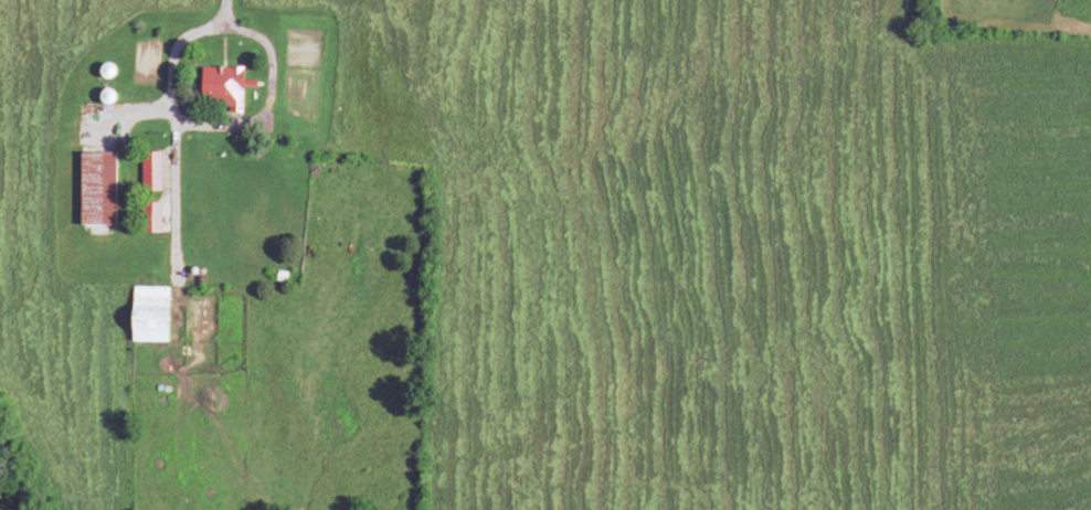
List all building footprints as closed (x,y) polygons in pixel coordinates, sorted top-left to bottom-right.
[(196,68),(196,112),(238,112),(238,68),(196,68)] [(75,153),(75,226),(112,227),(113,153),(75,153)] [(158,153),(139,153),(139,191),(157,191),(158,153)] [(163,287),(125,287),(125,342),(163,342),(163,287)]
